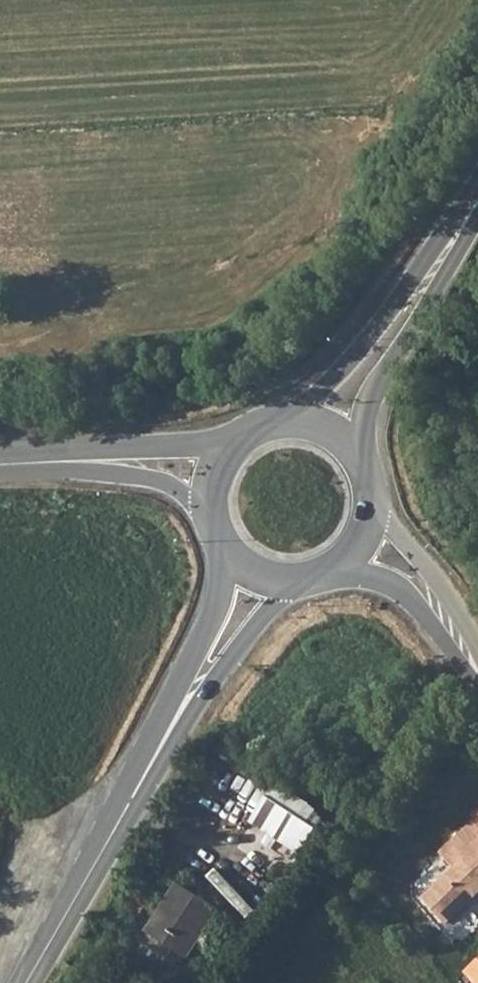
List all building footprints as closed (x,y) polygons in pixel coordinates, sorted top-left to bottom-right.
[(254,821),(310,859),(335,821),(280,784),(254,821)] [(427,923),(438,936),(462,914),(477,899),(477,822),(443,853),(455,868),(423,897),(438,913),(427,923)] [(218,913),(181,886),(149,932),(186,958),(218,913)]
